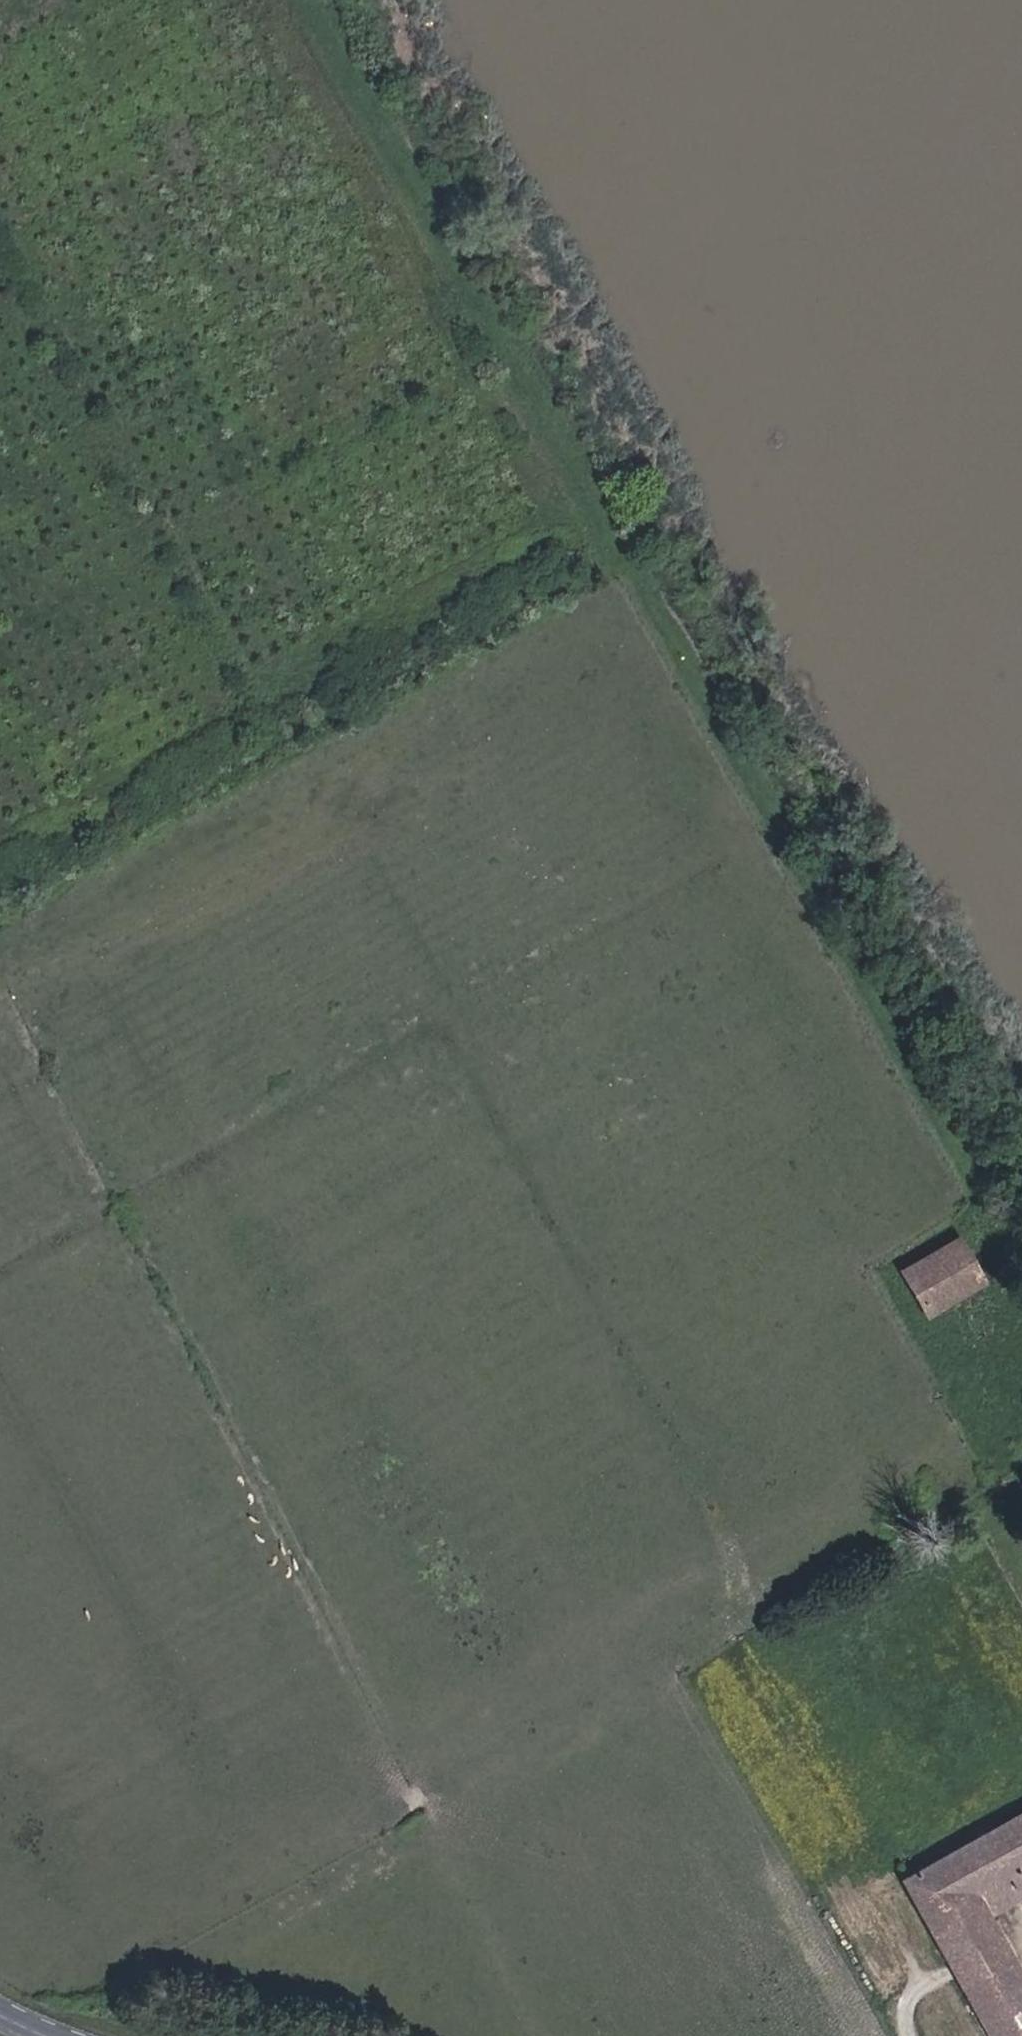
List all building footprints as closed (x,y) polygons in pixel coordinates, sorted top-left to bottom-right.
[(946,1325),(994,1298),(970,1257),(937,1275),(933,1267),(919,1274),(946,1325)] [(918,1895),(991,2035),(1021,2035),(1021,1968),(1001,1928),(1021,1916),(1021,1834),(918,1895)]
